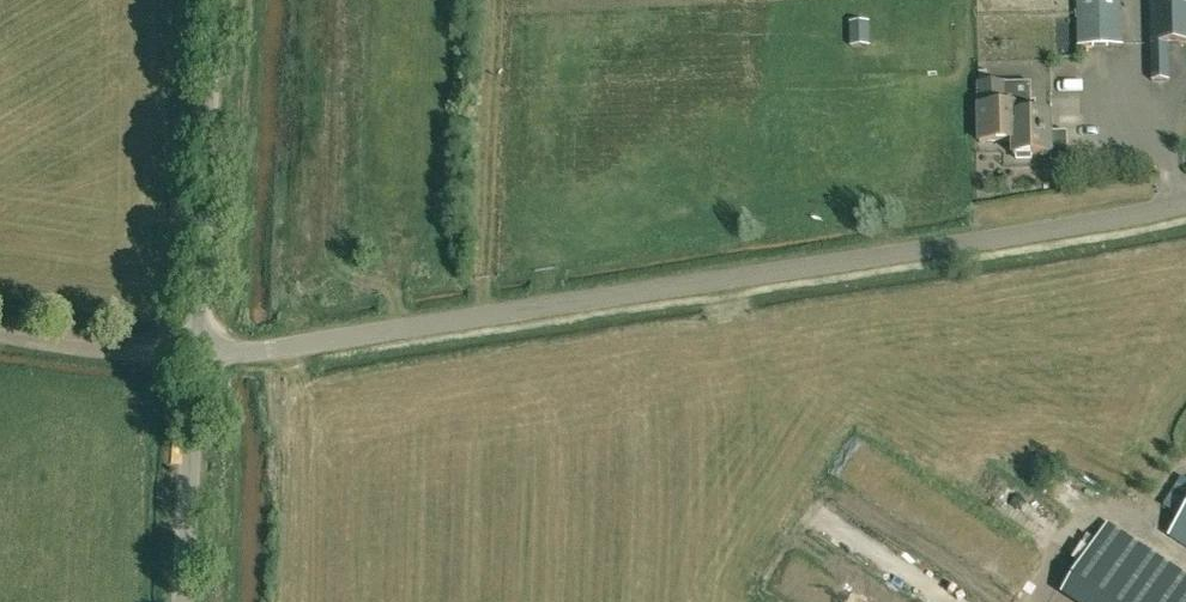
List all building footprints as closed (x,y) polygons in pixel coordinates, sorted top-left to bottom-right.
[(1123,43),(1122,0),(1078,0),(1079,44),(1123,43)] [(1185,43),(1185,0),(1150,0),(1151,80),(1168,80),(1167,43),(1185,43)] [(1067,87),(1087,84),(1085,71),(1066,74),(1067,87)] [(979,141),(1013,140),(1013,155),(1051,154),(1050,112),(1014,113),(1013,104),(1005,105),(1004,82),(977,83),(979,141)] [(1064,125),(1064,156),(1087,156),(1087,125),(1064,125)] [(1171,536),(1185,546),(1185,513),(1171,536)] [(1109,524),(1072,580),(1105,601),(1185,601),(1185,574),(1109,524)]
